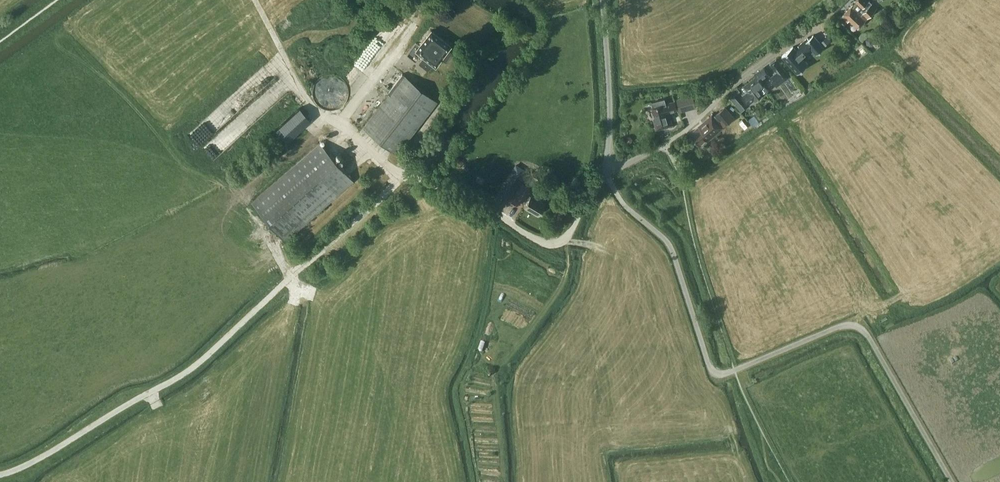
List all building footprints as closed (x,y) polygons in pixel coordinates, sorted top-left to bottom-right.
[(870,0),(856,0),(857,1),(854,4),(853,4),(842,15),(848,21),(850,19),(858,27),(877,7),(873,3),(866,9),(863,6),(870,0)] [(451,46),(431,31),(419,47),(427,53),(419,62),(428,69),(432,63),(436,66),(442,57),(446,60),(452,53),(448,50),(451,46)] [(797,72),(808,63),(803,58),(807,55),(806,54),(813,48),(817,53),(824,47),(814,34),(809,38),(808,37),(799,45),(801,48),(797,51),(793,46),(782,55),(797,72)] [(827,37),(821,41),(825,45),(830,41),(827,37)] [(777,84),(789,75),(784,69),(776,58),(770,63),(776,71),(770,76),(777,84)] [(768,90),(764,85),(761,81),(770,75),(764,67),(755,74),(756,75),(741,87),(745,92),(743,94),(750,103),(768,90)] [(316,100),(320,104),(325,107),(330,109),(336,108),(341,106),(345,103),(349,98),(350,93),(350,87),(348,82),(345,77),(340,74),(335,72),(329,72),(324,74),(319,77),(315,82),(314,88),(314,94),(316,100)] [(397,153),(437,100),(403,74),(362,126),(397,153)] [(677,98),(680,110),(696,106),(693,94),(677,98)] [(678,109),(675,100),(666,103),(665,98),(651,102),(653,107),(652,107),(656,119),(654,119),(657,129),(673,124),(669,112),(678,109)] [(311,119),(300,106),(274,128),(286,141),(311,119)] [(709,138),(722,127),(734,117),(725,107),(716,114),(718,117),(716,119),(712,115),(691,133),(699,143),(707,135),(709,138)] [(190,132),(213,157),(223,148),(211,134),(217,129),(213,124),(217,121),(210,114),(190,132)] [(284,240),(335,195),(353,180),(319,141),(251,201),(284,240)] [(457,156),(452,163),(459,168),(464,161),(457,156)] [(515,163),(498,192),(508,198),(520,179),(527,184),(528,183),(533,175),(533,174),(523,168),(515,163)] [(523,205),(538,214),(545,203),(531,194),(534,189),(522,182),(514,196),(525,202),(523,205)]
